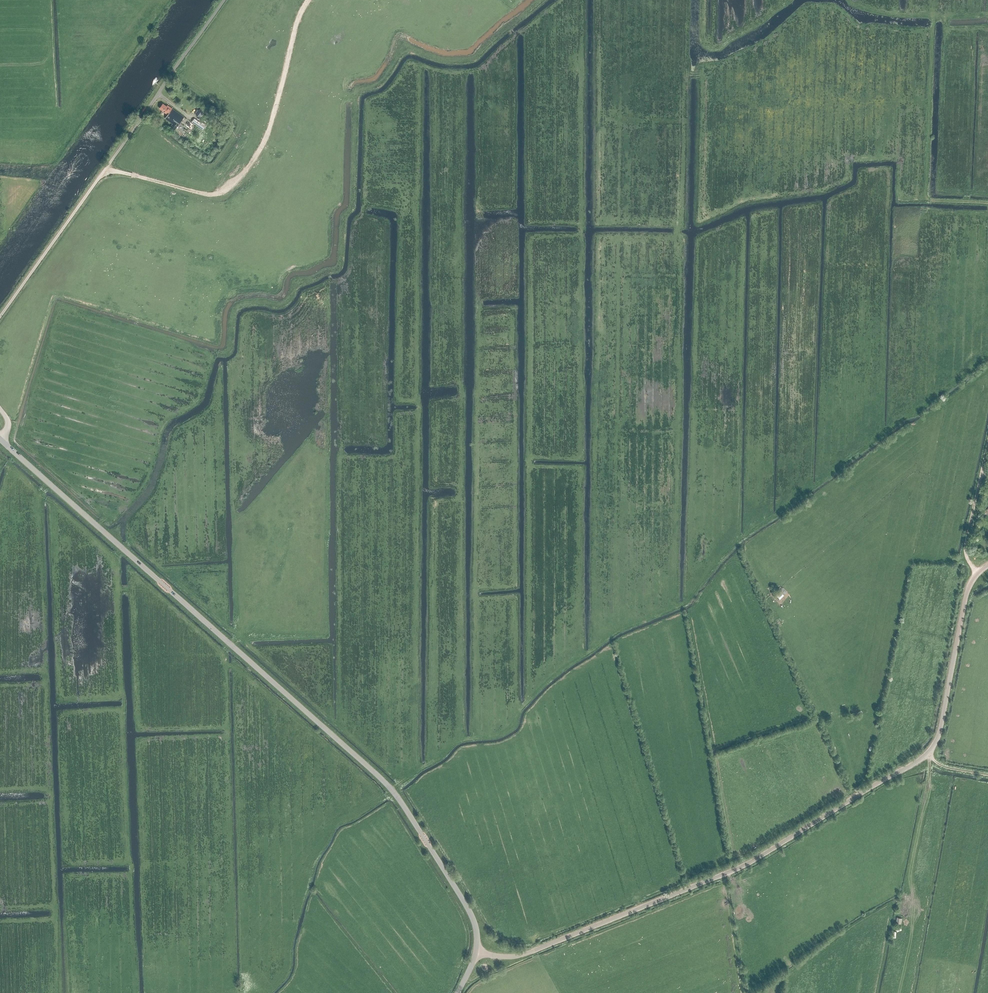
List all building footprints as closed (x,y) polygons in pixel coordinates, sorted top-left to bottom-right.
[(170,126),(174,129),(183,117),(167,105),(166,106),(162,103),(159,108),(167,114),(164,118),(172,123),(170,126)] [(191,122),(203,130),(205,127),(194,118),(191,122)] [(781,590),(775,595),(779,600),(787,592),(782,588),(780,589),(781,590)]
